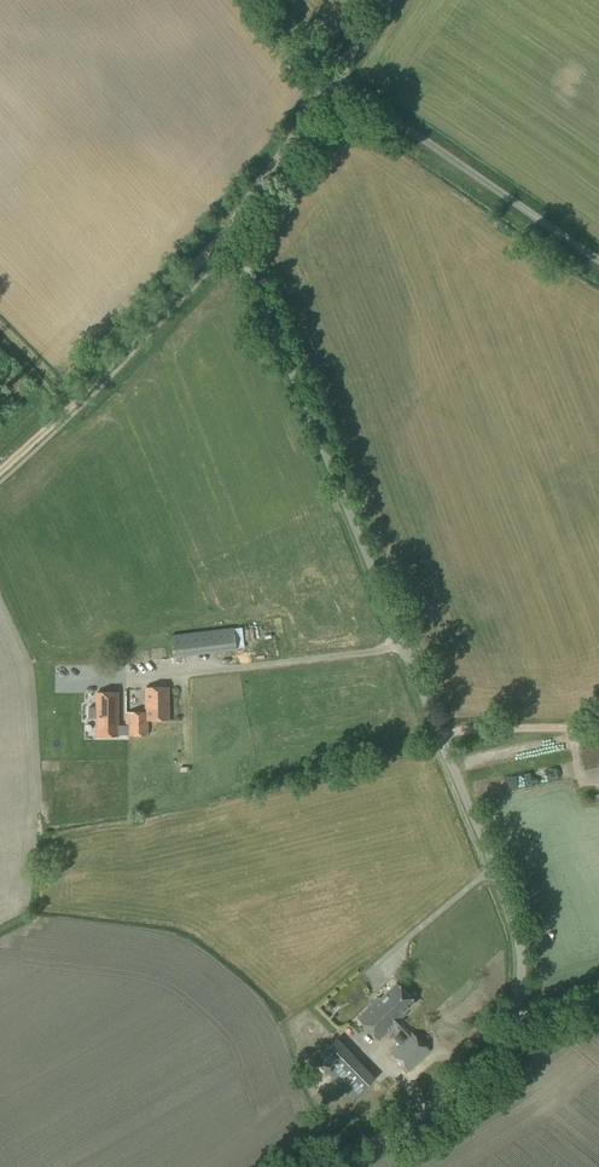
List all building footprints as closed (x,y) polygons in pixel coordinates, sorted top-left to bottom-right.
[(174,658),(193,655),(190,633),(171,635),(174,658)] [(125,726),(125,736),(147,736),(147,721),(169,721),(169,687),(144,687),(144,712),(125,712),(125,726)] [(95,719),(95,737),(118,737),(118,736),(125,736),(125,726),(118,726),(118,692),(95,692),(95,707),(88,707),(88,719),(95,719)] [(590,797),(593,804),(598,802),(598,794),(590,797)] [(409,1034),(399,1024),(402,1022),(400,1021),(406,1015),(404,1013),(415,1003),(396,984),(380,1000),(378,998),(356,1019),(378,1041),(394,1026),(399,1031),(392,1038),(399,1045),(390,1053),(409,1073),(430,1052),(410,1033),(409,1034)] [(336,1039),(315,1060),(334,1079),(355,1058),(336,1039)]
